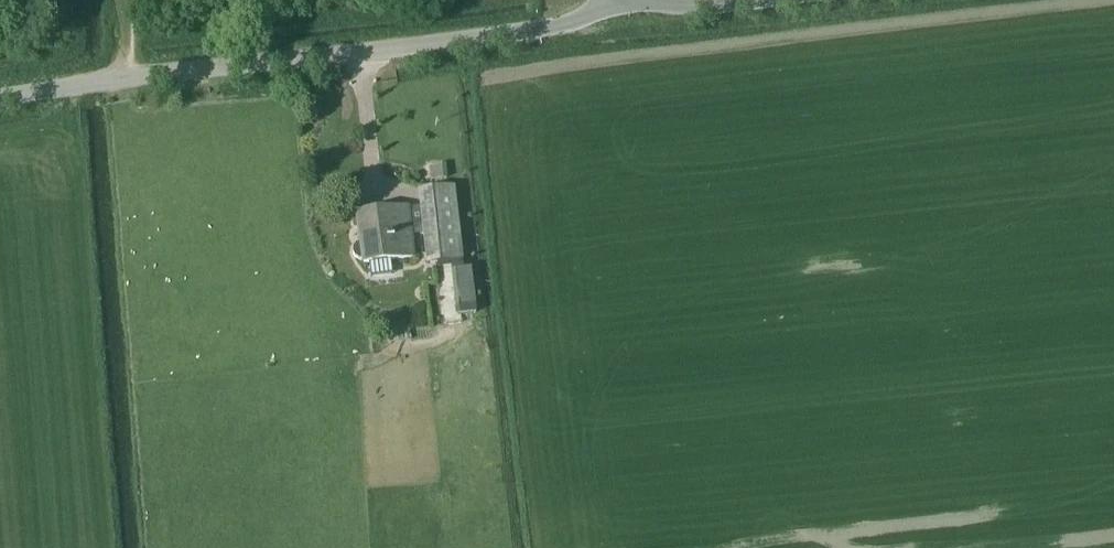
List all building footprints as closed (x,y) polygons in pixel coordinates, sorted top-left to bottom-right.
[(351,250),(351,253),(351,256),(353,258),(355,259),(357,260),(362,260),(363,263),(413,257),(410,236),(428,233),(432,264),(463,260),(454,185),(422,189),(424,207),(407,209),(407,208),(357,214),(360,243),(355,244),(353,246),(351,248),(351,250)] [(476,305),(472,268),(451,271),(456,307),(476,305)]
